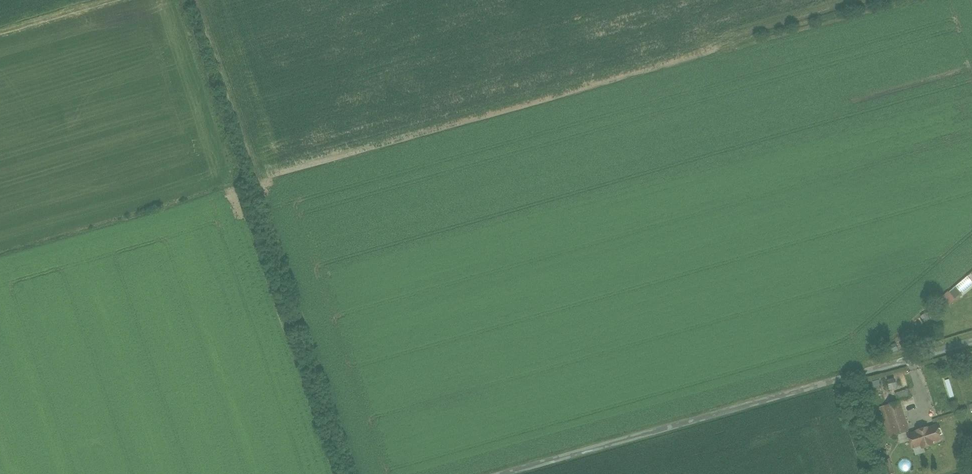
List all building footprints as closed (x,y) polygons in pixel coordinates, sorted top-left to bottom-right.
[(940,296),(948,305),(971,286),(971,282),(967,275),(940,296)] [(899,405),(900,410),(915,406),(910,390),(896,394),(899,405)] [(899,405),(882,410),(889,437),(907,432),(900,410),(899,405)] [(937,425),(907,434),(911,448),(941,439),(937,425)] [(882,473),(888,473),(893,473),(889,458),(878,461),(882,473)] [(907,459),(897,461),(899,471),(910,468),(907,459)]
